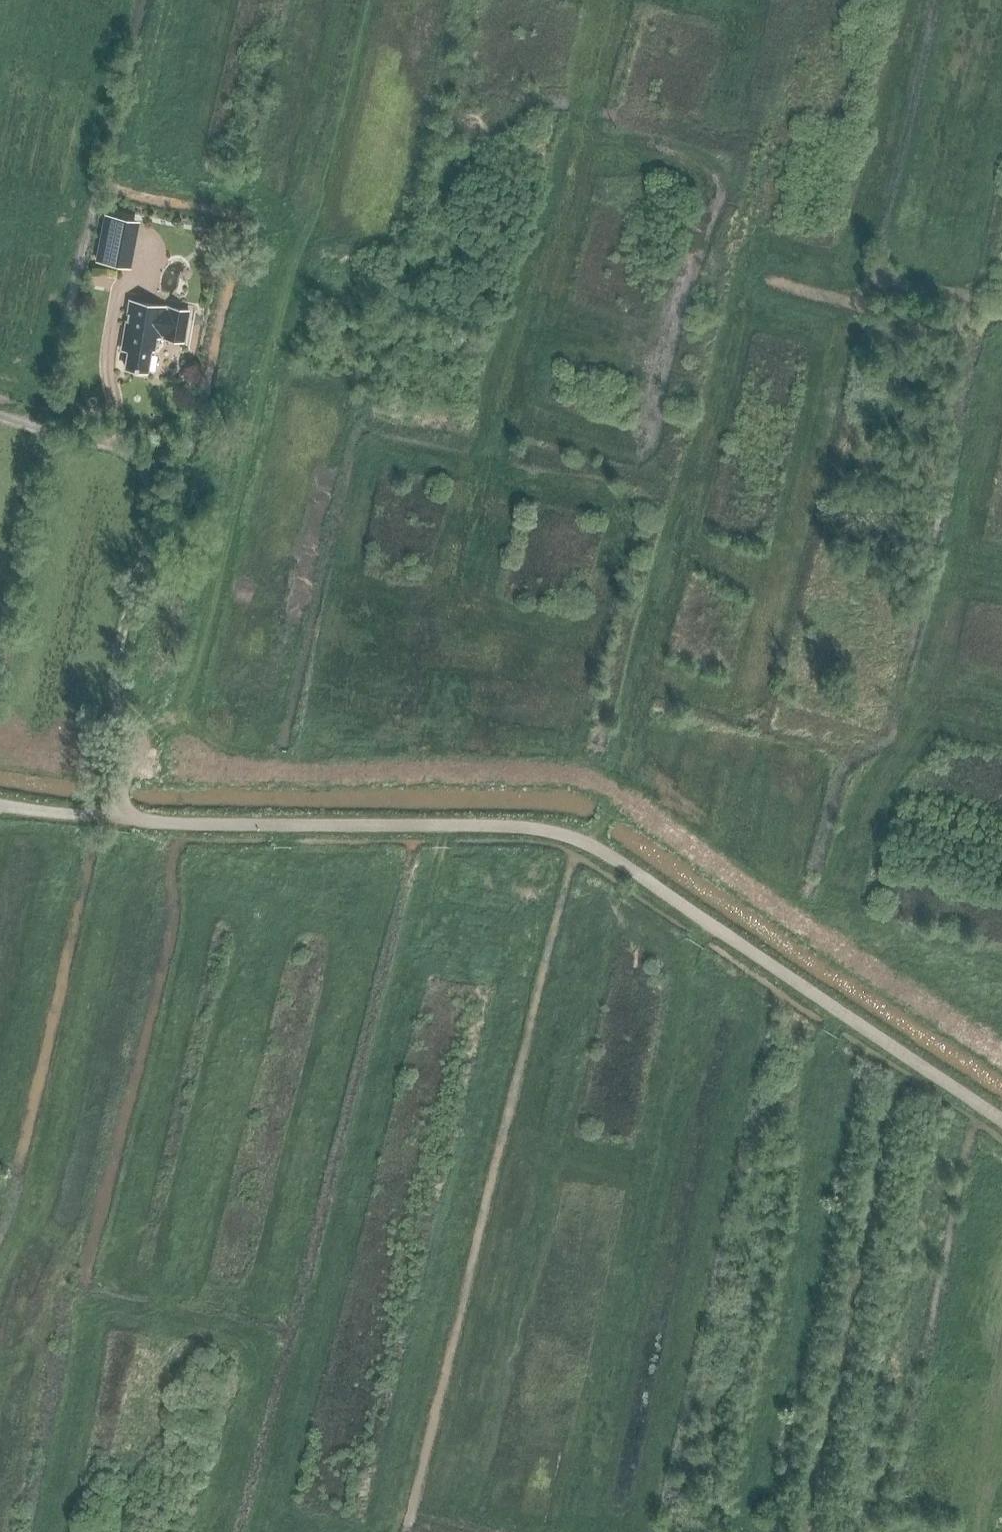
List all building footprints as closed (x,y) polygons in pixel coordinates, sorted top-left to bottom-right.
[(105,216),(97,259),(127,265),(135,221),(105,216)] [(153,350),(156,337),(183,341),(189,310),(130,300),(122,349),(128,350),(125,367),(147,371),(151,349),(153,350)]
